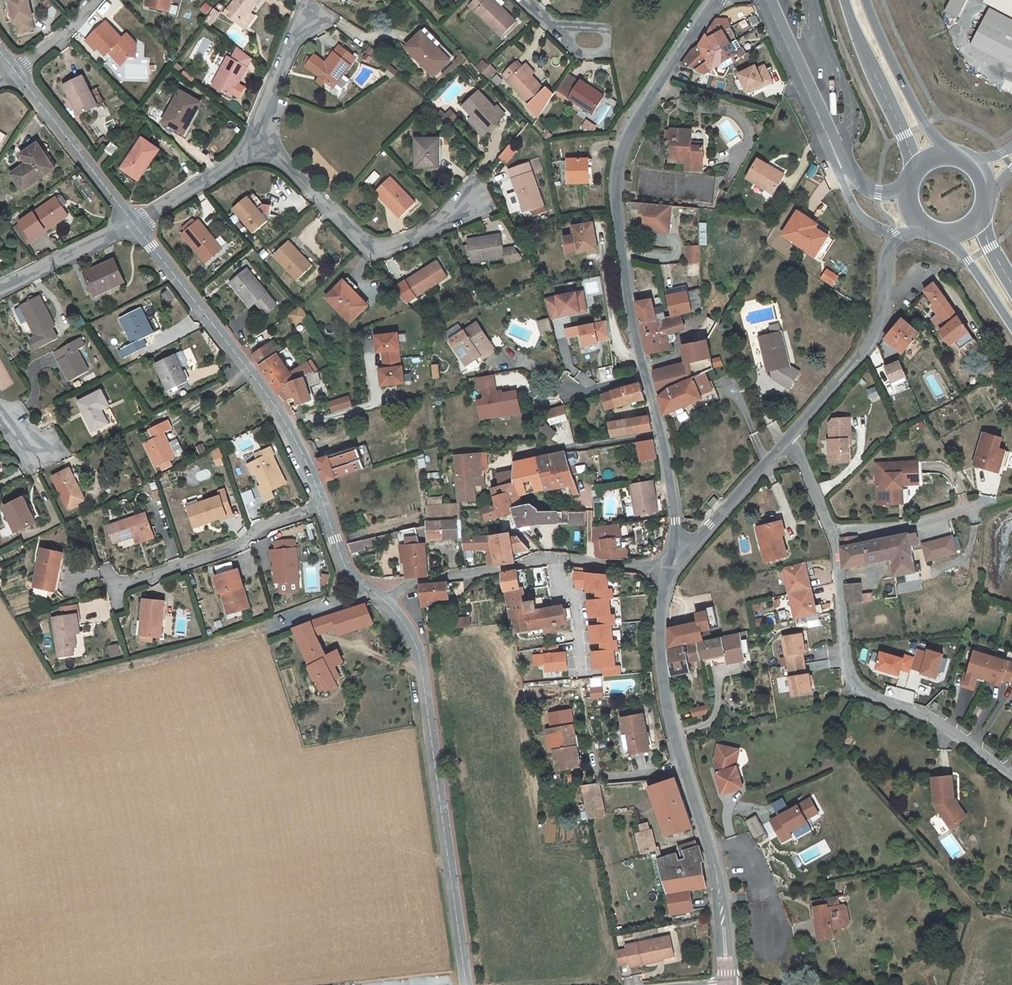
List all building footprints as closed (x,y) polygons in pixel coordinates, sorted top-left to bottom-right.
[(28,0),(9,0),(15,23),(17,23),(19,33),(34,29),(31,20),(33,19),(28,0)] [(147,6),(169,12),(172,0),(149,0),(147,6)] [(228,17),(235,23),(239,19),(243,22),(251,13),(260,0),(233,0),(226,9),(231,13),(228,17)] [(505,14),(506,12),(493,0),(476,0),(469,7),(502,37),(517,22),(509,15),(507,17),(505,14)] [(967,0),(950,0),(944,12),(958,19),(967,0)] [(220,13),(214,9),(204,22),(210,26),(220,13)] [(990,10),(972,45),(1011,66),(1011,21),(990,10)] [(239,19),(235,23),(244,29),(255,16),(251,13),(243,22),(239,19)] [(714,50),(722,65),(721,66),(722,69),(724,68),(725,69),(730,67),(735,64),(738,62),(740,61),(737,57),(744,53),(738,42),(738,41),(730,29),(726,19),(717,19),(706,36),(714,50)] [(136,44),(130,44),(124,37),(122,38),(106,22),(87,41),(96,51),(98,49),(106,56),(109,53),(122,65),(131,57),(137,57),(136,44)] [(426,30),(423,33),(450,61),(453,57),(426,30)] [(450,61),(423,33),(408,48),(435,76),(450,61)] [(136,43),(127,34),(124,37),(130,44),(136,44),(136,43)] [(715,76),(719,78),(714,70),(719,67),(721,66),(722,65),(714,50),(706,36),(699,47),(712,70),(707,74),(711,75),(715,76)] [(313,59),(307,67),(320,77),(326,81),(334,87),(334,89),(337,92),(341,92),(350,79),(344,75),(350,66),(350,65),(356,57),(341,45),(334,53),(335,54),(326,64),(323,67),(313,59)] [(712,70),(699,47),(692,52),(681,66),(693,70),(692,72),(707,74),(712,70)] [(238,48),(232,58),(248,67),(252,58),(238,48)] [(408,48),(404,52),(419,68),(422,66),(429,74),(433,78),(435,76),(408,48)] [(239,84),(248,67),(232,58),(229,56),(213,86),(232,97),(233,94),(239,84)] [(326,64),(315,56),(313,59),(323,67),(326,64)] [(484,61),(477,67),(482,72),(489,66),(484,61)] [(205,63),(201,70),(209,74),(213,67),(205,63)] [(545,90),(532,76),(523,67),(521,69),(516,63),(502,75),(530,104),(545,90)] [(535,74),(526,64),(523,67),(532,76),(535,74)] [(755,65),(738,73),(747,90),(763,82),(764,84),(772,80),(764,64),(756,68),(755,65)] [(422,66),(419,68),(427,76),(429,74),(422,66)] [(490,66),(482,74),(488,80),(496,72),(490,66)] [(714,70),(719,78),(724,79),(725,78),(719,67),(714,70)] [(390,79),(395,75),(388,70),(386,73),(390,79)] [(184,72),(182,75),(192,83),(194,80),(184,72)] [(567,75),(556,91),(570,99),(594,114),(605,97),(594,89),(592,91),(589,89),(590,87),(582,81),(580,83),(567,75)] [(502,81),(497,76),(493,81),(498,86),(502,81)] [(80,114),(97,106),(90,92),(83,77),(64,86),(71,100),(73,99),(80,114)] [(322,86),(326,81),(320,77),(316,82),(322,86)] [(763,82),(747,90),(748,93),(764,84),(763,82)] [(239,84),(233,94),(240,97),(245,87),(239,84)] [(194,118),(191,116),(199,101),(181,92),(164,122),(185,134),(194,118)] [(475,118),(488,133),(504,118),(496,109),(480,93),(464,107),(475,118)] [(697,104),(708,105),(711,96),(702,93),(697,104)] [(73,99),(71,100),(78,115),(80,114),(73,99)] [(498,107),(496,109),(504,118),(507,116),(498,107)] [(448,117),(446,119),(451,125),(457,120),(459,118),(453,112),(448,117)] [(471,122),(484,136),(488,133),(475,118),(471,122)] [(587,120),(584,126),(589,130),(594,130),(597,126),(587,120)] [(687,170),(702,171),(704,148),(691,147),(692,143),(692,131),(672,130),(672,131),(672,138),(671,161),(688,162),(687,170)] [(150,163),(159,150),(142,139),(122,169),(137,179),(146,165),(144,163),(146,161),(150,163)] [(417,140),(417,168),(436,167),(436,156),(439,156),(439,148),(439,140),(417,140)] [(120,148),(111,142),(105,151),(113,157),(120,148)] [(23,192),(56,169),(38,144),(21,155),(27,164),(11,174),(23,192)] [(511,147),(502,158),(508,164),(518,152),(511,147)] [(589,183),(589,174),(588,160),(569,161),(569,163),(570,181),(570,183),(589,183)] [(748,178),(775,193),(785,176),(758,161),(748,178)] [(523,204),(521,204),(524,212),(531,210),(544,205),(529,164),(509,171),(519,198),(521,197),(523,204)] [(401,218),(416,203),(402,188),(400,190),(395,185),(397,183),(391,177),(375,192),(401,218)] [(233,209),(255,233),(268,221),(268,220),(270,218),(271,206),(264,205),(254,194),(249,199),(247,197),(233,209)] [(63,208),(58,201),(56,198),(30,216),(21,222),(21,223),(31,239),(32,239),(45,230),(46,231),(68,216),(63,208)] [(62,198),(58,201),(63,208),(67,205),(62,198)] [(644,229),(669,232),(670,217),(673,217),(674,206),(643,203),(642,214),(646,215),(644,229)] [(544,205),(531,210),(533,215),(546,211),(544,206),(544,205)] [(829,232),(818,225),(798,212),(785,234),(816,255),(828,237),(826,237),(829,232)] [(19,220),(21,222),(30,216),(29,213),(19,220)] [(186,232),(183,235),(206,262),(222,249),(199,221),(195,224),(191,220),(182,228),(186,232)] [(31,239),(21,223),(13,229),(23,244),(31,239)] [(577,253),(598,249),(594,225),(573,228),(575,237),(565,238),(567,253),(577,251),(577,253)] [(505,257),(504,250),(501,235),(468,241),(468,247),(470,255),(471,262),(505,257)] [(273,256),(298,281),(313,266),(306,259),(305,260),(303,258),(304,257),(289,241),(273,256)] [(522,259),(513,248),(507,249),(508,259),(505,259),(506,264),(522,259)] [(689,264),(701,263),(700,253),(689,253),(689,264)] [(95,271),(94,269),(84,273),(93,294),(113,285),(114,288),(125,283),(115,260),(97,267),(99,270),(95,271)] [(448,278),(438,262),(398,287),(409,305),(418,300),(416,298),(448,278)] [(272,299),(247,270),(231,284),(251,307),(256,303),(261,308),(272,299)] [(829,272),(824,279),(833,285),(838,278),(829,272)] [(934,284),(935,285),(943,279),(945,278),(943,276),(938,278),(940,280),(934,283),(934,284)] [(358,289),(348,278),(344,282),(354,292),(358,289)] [(354,292),(344,282),(327,298),(351,323),(368,307),(354,292)] [(939,316),(933,320),(937,326),(938,327),(939,328),(940,329),(941,331),(958,317),(937,288),(935,285),(934,284),(925,291),(936,305),(942,313),(939,316)] [(93,294),(95,297),(114,288),(113,285),(93,294)] [(668,297),(689,293),(688,288),(667,292),(668,297)] [(169,290),(162,294),(167,303),(173,299),(169,290)] [(668,297),(673,317),(683,315),(702,311),(701,291),(689,294),(689,293),(668,297)] [(558,298),(545,301),(550,321),(561,318),(587,313),(583,293),(558,298)] [(55,327),(39,296),(34,299),(30,296),(28,297),(27,302),(20,305),(21,306),(14,309),(21,324),(28,321),(36,336),(30,339),(35,350),(57,339),(52,329),(55,327)] [(926,301),(921,296),(918,300),(923,305),(926,301)] [(658,308),(655,309),(655,310),(665,308),(664,307),(663,298),(656,300),(658,308)] [(272,299),(261,308),(266,315),(277,305),(272,299)] [(653,300),(637,304),(641,325),(657,321),(655,310),(655,309),(653,300)] [(120,319),(141,309),(138,304),(118,315),(120,319)] [(933,308),(939,316),(942,313),(936,305),(933,308)] [(299,308),(290,315),(296,323),(305,317),(299,308)] [(655,310),(657,321),(667,318),(665,308),(655,310)] [(141,340),(154,334),(141,309),(120,319),(133,344),(122,349),(126,357),(145,349),(141,340)] [(672,344),(670,337),(675,335),(676,335),(674,330),(684,326),(683,315),(673,317),(667,318),(657,321),(641,325),(649,355),(674,349),(672,344)] [(708,317),(693,344),(708,341),(719,323),(708,317)] [(941,331),(946,338),(950,344),(957,353),(974,340),(958,317),(941,331)] [(542,335),(553,332),(550,320),(539,323),(542,335)] [(893,345),(903,354),(920,334),(909,326),(902,320),(886,339),(893,345)] [(609,321),(582,327),(584,334),(586,347),(601,344),(600,341),(612,339),(610,328),(609,321)] [(913,321),(909,326),(920,334),(924,329),(913,321)] [(461,358),(466,366),(481,356),(483,360),(496,351),(478,324),(464,332),(460,326),(447,334),(451,340),(450,341),(461,358)] [(772,334),(759,337),(767,372),(772,371),(774,378),(790,389),(800,373),(791,367),(789,360),(784,362),(782,356),(788,355),(782,331),(780,324),(770,327),(772,334)] [(582,327),(575,328),(576,336),(584,334),(582,327)] [(575,328),(564,330),(566,338),(576,336),(575,328)] [(400,334),(377,337),(379,353),(384,353),(385,361),(401,359),(400,351),(402,351),(400,334)] [(62,348),(67,355),(63,358),(57,361),(70,382),(89,372),(77,351),(85,346),(80,338),(62,348)] [(890,347),(893,345),(886,339),(883,342),(890,347)] [(684,346),(687,364),(671,368),(675,387),(706,374),(715,370),(708,341),(693,344),(684,346)] [(291,398),(296,396),(291,383),(292,382),(275,359),(274,353),(269,346),(253,356),(285,400),(291,398)] [(58,350),(63,358),(67,355),(62,348),(58,350)] [(126,357),(122,349),(117,351),(121,359),(126,357)] [(169,392),(174,389),(178,387),(180,386),(181,386),(183,385),(184,384),(188,382),(181,368),(188,365),(181,352),(175,355),(155,364),(169,392)] [(275,359),(292,382),(296,381),(291,373),(276,353),(274,353),(275,359)] [(911,366),(907,358),(900,362),(903,370),(911,366)] [(401,359),(385,361),(386,370),(381,370),(382,387),(405,384),(404,368),(402,368),(401,359)] [(903,370),(900,362),(889,367),(887,368),(893,383),(906,377),(903,370)] [(984,367),(991,378),(992,381),(994,380),(999,377),(1001,376),(992,362),(984,367)] [(903,370),(906,377),(907,379),(915,375),(914,373),(915,372),(911,366),(903,370)] [(291,373),(296,381),(305,378),(308,377),(313,375),(308,367),(306,368),(301,370),(300,369),(291,373)] [(987,380),(991,378),(984,367),(981,369),(987,380)] [(671,368),(654,373),(660,397),(671,389),(675,387),(671,368)] [(665,416),(694,404),(703,400),(696,386),(709,381),(706,374),(675,387),(671,389),(660,397),(665,416)] [(123,381),(118,375),(115,377),(119,384),(123,381)] [(481,391),(483,391),(496,389),(494,376),(478,379),(481,391)] [(908,380),(907,379),(906,377),(893,383),(896,389),(902,386),(901,383),(908,380)] [(296,396),(297,401),(298,402),(299,405),(300,410),(320,404),(318,399),(312,401),(308,389),(307,385),(305,380),(305,378),(296,381),(292,382),(291,383),(296,396)] [(711,385),(709,381),(696,386),(703,400),(694,404),(696,411),(721,400),(714,383),(711,385)] [(607,410),(645,399),(641,384),(603,395),(607,410)] [(483,402),(478,403),(480,420),(499,417),(498,411),(520,408),(518,393),(497,396),(496,389),(483,391),(485,399),(483,402)] [(101,391),(78,402),(93,432),(108,424),(102,410),(110,406),(101,391)] [(349,398),(342,401),(345,410),(352,408),(349,398)] [(342,401),(330,404),(333,414),(345,410),(342,401)] [(569,419),(565,407),(548,412),(552,424),(569,419)] [(520,408),(498,411),(499,417),(499,418),(521,415),(520,408)] [(634,419),(637,433),(653,431),(650,417),(634,419)] [(847,453),(847,445),(846,440),(850,440),(848,418),(833,419),(828,422),(829,440),(826,440),(828,463),(841,462),(841,454),(847,453)] [(637,433),(634,419),(623,421),(627,435),(637,433)] [(154,439),(147,442),(144,444),(156,468),(160,467),(170,461),(176,458),(175,455),(170,445),(164,434),(172,430),(167,421),(149,430),(150,431),(154,439)] [(623,421),(611,423),(613,437),(627,435),(623,421)] [(147,442),(154,439),(150,431),(143,434),(147,442)] [(1001,439),(984,433),(975,466),(998,473),(1004,451),(998,449),(1001,439)] [(636,442),(639,463),(657,461),(654,440),(636,442)] [(178,441),(170,445),(175,455),(183,451),(178,441)] [(321,461),(319,461),(326,481),(365,470),(362,460),(358,449),(351,450),(349,443),(335,448),(337,455),(334,456),(333,454),(325,457),(326,459),(321,461)] [(362,460),(367,458),(363,447),(358,449),(362,460)] [(271,491),(286,484),(269,449),(263,452),(262,451),(254,454),(258,460),(252,463),(257,474),(256,474),(262,486),(259,488),(266,502),(275,498),(271,491)] [(216,459),(222,457),(220,450),(214,452),(216,459)] [(566,453),(538,458),(543,478),(542,478),(544,490),(577,485),(573,475),(572,471),(570,466),(576,465),(578,462),(576,452),(572,453),(566,453)] [(484,463),(483,454),(458,457),(457,474),(460,501),(476,500),(476,486),(485,485),(483,463),(484,463)] [(362,460),(365,470),(373,468),(369,457),(367,458),(362,460)] [(519,496),(544,490),(542,478),(543,478),(538,458),(516,463),(514,463),(514,465),(514,469),(514,483),(517,497),(519,496)] [(172,466),(170,461),(160,467),(162,471),(172,466)] [(248,465),(253,476),(256,474),(257,474),(252,463),(248,465)] [(901,486),(918,485),(917,475),(917,463),(876,464),(877,504),(898,503),(898,489),(901,489),(901,486)] [(52,478),(69,509),(70,508),(78,504),(86,500),(69,469),(52,478)] [(497,473),(501,486),(505,485),(514,483),(514,469),(497,473)] [(663,511),(661,500),(657,501),(653,480),(632,484),(637,516),(655,513),(663,511)] [(487,521),(514,513),(509,498),(517,497),(514,483),(505,485),(507,494),(494,498),(496,505),(483,510),(484,511),(487,521)] [(492,489),(494,498),(507,494),(505,485),(501,486),(492,489)] [(187,508),(193,526),(210,520),(211,522),(227,517),(223,505),(229,503),(225,490),(219,492),(221,497),(187,508)] [(158,491),(153,493),(155,501),(161,499),(158,491)] [(253,495),(251,492),(241,497),(243,500),(253,495)] [(509,498),(514,513),(519,528),(540,524),(558,524),(558,512),(549,512),(539,512),(539,510),(531,504),(523,506),(519,496),(517,497),(509,498)] [(708,502),(713,506),(717,502),(712,497),(708,502)] [(24,498),(4,509),(16,533),(37,523),(24,498)] [(229,503),(223,505),(227,517),(233,515),(229,503)] [(417,528),(421,544),(426,544),(428,540),(459,538),(458,521),(462,521),(461,511),(460,505),(443,506),(429,507),(428,508),(429,522),(429,526),(426,526),(417,528)] [(122,541),(135,537),(141,535),(143,542),(154,538),(144,506),(132,510),(134,518),(116,524),(116,525),(109,528),(114,543),(121,541),(122,541)] [(569,524),(587,525),(587,511),(569,511),(569,524)] [(785,535),(781,522),(774,524),(777,537),(782,535),(785,535)] [(622,524),(594,527),(594,542),(599,542),(600,541),(622,538),(624,538),(622,524)] [(777,537),(774,524),(758,528),(767,562),(788,556),(782,535),(777,537)] [(421,544),(417,528),(399,532),(400,538),(401,546),(405,546),(421,544)] [(400,538),(399,532),(375,538),(376,544),(400,538)] [(493,537),(494,549),(496,557),(497,565),(515,562),(514,554),(530,550),(516,533),(493,537)] [(912,547),(919,545),(917,533),(909,534),(912,547)] [(912,547),(909,534),(859,545),(842,548),(844,568),(857,566),(857,561),(880,556),(891,555),(893,565),(895,577),(907,575),(906,570),(916,568),(915,564),(912,547)] [(491,549),(489,537),(463,538),(462,538),(464,550),(491,549)] [(841,539),(842,548),(859,545),(857,537),(841,539)] [(953,537),(923,545),(928,561),(957,554),(957,552),(954,539),(953,537)] [(376,544),(375,538),(362,541),(364,547),(376,544)] [(622,538),(600,541),(601,550),(624,547),(622,538)] [(959,538),(954,539),(957,552),(962,550),(959,538)] [(294,540),(274,542),(275,550),(295,549),(294,540)] [(362,541),(348,544),(352,553),(365,551),(364,547),(362,541)] [(428,576),(426,544),(421,544),(405,546),(405,548),(402,548),(404,561),(407,561),(408,577),(428,576)] [(624,547),(601,550),(600,550),(598,554),(596,554),(597,557),(599,559),(625,559),(627,560),(631,559),(629,549),(625,547),(624,547)] [(61,563),(61,562),(62,561),(63,554),(42,549),(34,587),(49,591),(51,582),(54,583),(58,570),(59,571),(60,569),(60,567),(60,566),(61,565),(61,563)] [(300,582),(297,549),(295,549),(275,550),(271,551),(272,559),(274,559),(275,572),(278,572),(279,583),(300,582)] [(871,562),(881,560),(880,556),(857,561),(857,566),(871,563),(871,562)] [(812,560),(784,568),(791,594),(812,588),(809,577),(807,570),(814,568),(812,560)] [(921,563),(915,564),(916,568),(906,570),(907,575),(922,572),(921,563)] [(816,575),(814,568),(807,570),(809,577),(816,575)] [(57,593),(62,571),(59,571),(58,570),(54,583),(51,582),(49,591),(57,593)] [(241,611),(250,608),(245,593),(243,594),(241,587),(243,587),(238,570),(215,576),(220,594),(222,594),(227,610),(239,607),(241,611)] [(527,587),(524,570),(517,572),(521,588),(523,588),(527,587)] [(608,576),(584,572),(574,571),(575,589),(585,589),(585,594),(595,593),(595,600),(587,600),(588,620),(598,619),(598,626),(589,626),(590,645),(600,645),(600,651),(591,652),(592,671),(603,670),(603,676),(622,675),(621,667),(616,667),(615,651),(619,651),(619,641),(614,641),(613,626),(617,626),(616,615),(612,616),(611,600),(615,600),(614,590),(609,590),(608,576)] [(503,574),(512,624),(513,633),(519,632),(520,631),(522,631),(524,631),(526,631),(527,630),(529,630),(557,625),(554,608),(537,611),(535,601),(527,603),(523,588),(521,588),(517,572),(506,573),(503,574)] [(449,599),(448,584),(421,586),(421,589),(421,598),(423,607),(435,606),(435,603),(443,603),(443,599),(449,599)] [(861,584),(845,585),(847,603),(862,602),(862,595),(861,584)] [(812,588),(791,594),(797,620),(819,616),(818,608),(812,588)] [(144,600),(141,637),(142,637),(154,638),(160,638),(165,639),(167,621),(164,621),(165,602),(144,600)] [(374,624),(366,605),(339,613),(343,623),(337,629),(339,636),(374,624)] [(76,606),(61,608),(62,617),(53,618),(58,650),(72,648),(76,647),(74,634),(74,630),(79,630),(77,614),(76,606)] [(554,608),(557,625),(566,624),(566,621),(564,610),(563,607),(554,608)] [(824,607),(818,608),(819,616),(826,614),(824,607)] [(566,621),(573,620),(572,613),(571,609),(564,610),(566,621)] [(716,611),(698,614),(700,623),(702,631),(719,628),(716,611)] [(310,623),(316,635),(337,629),(343,623),(339,613),(310,623)] [(456,620),(457,629),(471,628),(470,619),(456,620)] [(294,629),(311,667),(317,681),(321,679),(327,689),(328,691),(337,686),(335,681),(338,680),(340,679),(341,679),(342,678),(343,677),(345,680),(347,678),(341,667),(334,653),(326,657),(323,656),(319,650),(315,642),(316,635),(310,623),(294,629)] [(669,648),(697,642),(704,640),(702,631),(700,623),(669,629),(669,648)] [(530,637),(558,633),(557,625),(529,630),(529,633),(530,637)] [(803,634),(783,637),(788,667),(804,664),(802,653),(806,653),(803,634)] [(745,660),(744,655),(741,640),(740,635),(698,644),(701,660),(714,657),(725,654),(727,663),(745,660)] [(741,640),(744,655),(750,654),(747,639),(741,640)] [(690,662),(701,660),(698,644),(669,650),(673,676),(692,672),(690,662)] [(118,646),(108,648),(110,658),(120,656),(118,646)] [(559,647),(540,648),(541,654),(532,655),(533,666),(545,665),(546,673),(569,672),(567,652),(560,653),(559,647)] [(58,650),(59,657),(73,655),(72,648),(58,650)] [(326,657),(334,653),(341,667),(343,666),(335,648),(325,653),(323,648),(319,650),(323,656),(326,657)] [(904,659),(881,652),(877,669),(899,675),(901,669),(910,672),(915,658),(905,655),(904,659)] [(727,663),(725,654),(714,657),(715,662),(719,665),(727,663)] [(990,660),(973,655),(967,676),(964,675),(960,689),(972,693),(975,682),(976,680),(984,682),(990,660)] [(990,660),(984,682),(992,684),(1000,686),(1001,682),(1006,683),(1009,684),(1011,679),(1011,666),(990,660)] [(804,664),(788,667),(792,696),(812,693),(809,674),(806,675),(804,664)] [(321,679),(317,681),(322,691),(327,689),(321,679)] [(711,704),(692,710),(694,717),(707,713),(712,709),(711,704)] [(647,733),(643,714),(621,718),(624,733),(628,732),(632,754),(650,751),(648,744),(648,743),(648,741),(648,739),(647,738),(647,733)] [(555,750),(554,750),(557,770),(558,771),(581,767),(577,747),(579,747),(577,736),(575,736),(573,726),(551,730),(555,750)] [(621,733),(625,755),(632,754),(628,732),(624,733),(621,733)] [(717,772),(724,793),(745,786),(737,764),(735,756),(736,748),(719,744),(716,760),(719,771),(717,772)] [(943,811),(954,826),(966,817),(956,803),(951,804),(950,800),(953,799),(951,777),(931,778),(934,806),(939,813),(943,811)] [(692,827),(675,778),(660,783),(649,787),(667,836),(692,827)] [(599,786),(582,787),(584,800),(601,798),(599,786)] [(584,800),(589,819),(605,816),(601,798),(584,800)] [(811,799),(771,821),(782,842),(792,837),(790,833),(808,823),(806,820),(819,813),(811,799)] [(939,813),(950,828),(954,826),(943,811),(939,813)] [(745,822),(755,840),(766,834),(756,816),(745,822)] [(640,826),(641,833),(649,831),(647,824),(640,826)] [(649,831),(641,833),(640,833),(643,847),(644,852),(655,850),(651,831),(649,831)] [(682,859),(687,858),(684,852),(697,848),(695,842),(678,847),(682,859)] [(659,860),(668,893),(690,890),(706,887),(702,862),(704,862),(699,848),(697,848),(684,852),(687,858),(690,865),(680,868),(678,860),(674,861),(673,856),(659,860)] [(694,910),(690,890),(668,893),(672,914),(694,910)] [(849,922),(846,908),(842,905),(840,906),(838,898),(813,903),(816,919),(815,919),(819,938),(832,935),(832,932),(842,930),(842,929),(848,928),(847,926),(849,922)] [(657,956),(675,952),(671,936),(627,945),(628,950),(617,952),(620,964),(630,962),(631,967),(658,961),(657,956)] [(675,955),(675,952),(657,956),(658,961),(665,960),(664,957),(675,955)]
